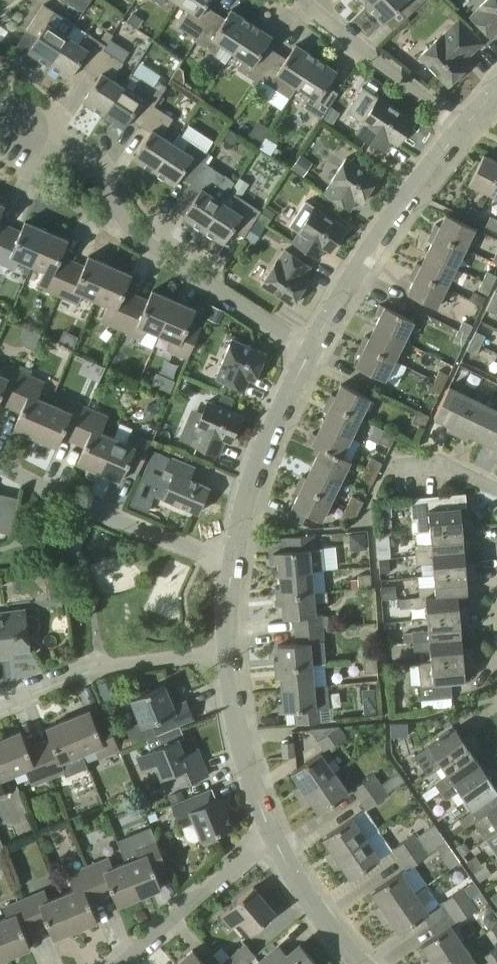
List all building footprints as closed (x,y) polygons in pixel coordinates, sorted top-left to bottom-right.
[(84,11),(91,0),(67,0),(84,11)] [(215,12),(206,5),(209,0),(180,0),(179,2),(190,9),(178,26),(197,38),(197,39),(215,12)] [(368,6),(384,23),(398,9),(407,17),(424,0),(374,0),(368,6)] [(496,33),(496,0),(485,0),(478,7),(479,7),(470,16),(492,38),(496,33)] [(49,65),(68,35),(57,28),(64,17),(44,4),(27,30),(38,37),(28,51),(49,65)] [(233,52),(252,23),(231,9),(225,18),(215,12),(197,39),(195,41),(216,54),(222,45),(233,52)] [(260,77),(276,52),(266,45),(272,36),(252,23),(233,52),(244,59),(238,68),(258,82),(260,78),(260,77)] [(476,51),(451,26),(441,36),(441,35),(419,56),(448,86),(471,64),(467,59),(476,51)] [(107,30),(100,40),(106,44),(110,38),(113,34),(107,30)] [(106,44),(100,40),(86,31),(79,42),(68,35),(49,65),(70,78),(79,64),(89,70),(103,48),(106,44)] [(297,87),(316,57),(296,44),(287,58),(276,52),(260,77),(260,78),(279,91),(287,80),(297,87)] [(123,61),(103,48),(89,70),(99,77),(83,101),(104,115),(123,86),(112,78),(123,61)] [(321,118),(330,105),(338,92),(328,85),(337,71),(316,57),(297,87),(308,94),(301,105),(321,118)] [(154,105),(160,97),(167,86),(158,80),(153,87),(131,73),(123,86),(104,115),(124,128),(131,118),(141,125),(154,105)] [(397,144),(401,139),(414,119),(365,87),(364,88),(366,90),(352,112),(366,122),(364,123),(365,124),(359,134),(385,151),(391,141),(397,144)] [(173,118),(154,105),(141,125),(151,132),(133,158),(154,172),(173,142),(162,135),(173,118)] [(340,112),(330,105),(321,118),(332,124),(340,112)] [(258,143),(269,127),(258,120),(247,136),(258,143)] [(210,153),(190,140),(179,133),(173,142),(154,172),(175,185),(181,175),(191,182),(204,162),(205,162),(210,154),(210,153)] [(496,178),(496,157),(496,160),(484,154),(469,184),(489,194),(496,178)] [(362,203),(378,178),(346,157),(330,182),(331,182),(324,193),(350,210),(357,200),(362,203)] [(235,182),(205,162),(204,162),(191,182),(201,188),(183,217),(203,230),(222,201),(235,182)] [(222,201),(203,230),(224,244),(233,229),(244,236),(261,210),(240,197),(233,208),(222,201)] [(329,251),(346,226),(314,205),(314,206),(306,201),(291,225),(298,230),(291,241),(317,258),(324,248),(329,251)] [(466,216),(475,221),(480,211),(470,206),(466,216)] [(465,248),(475,228),(446,214),(440,226),(436,224),(432,232),(465,248)] [(496,227),(496,219),(491,216),(486,226),(495,230),(496,227)] [(47,230),(25,221),(21,230),(10,225),(9,226),(5,236),(0,248),(0,262),(15,269),(20,259),(32,264),(47,230)] [(5,236),(9,226),(10,225),(0,221),(0,248),(5,236)] [(62,255),(68,240),(47,230),(32,264),(45,270),(38,286),(58,295),(68,271),(73,261),(73,260),(62,255)] [(455,267),(465,248),(432,232),(428,240),(432,242),(427,253),(455,267)] [(309,280),(304,277),(311,266),(285,249),(278,259),(277,259),(261,284),(292,305),(309,280)] [(446,286),(455,267),(427,253),(421,265),(417,262),(413,271),(446,286)] [(96,299),(110,265),(89,256),(85,265),(73,260),(73,261),(68,271),(58,295),(79,303),(83,294),(96,299)] [(126,289),(132,274),(110,265),(96,299),(108,304),(101,320),(122,329),(132,305),(137,295),(137,294),(126,289)] [(436,306),(446,286),(413,271),(409,279),(413,281),(407,293),(436,306)] [(496,276),(496,275),(488,271),(483,280),(493,285),(496,276)] [(488,295),(493,285),(483,280),(478,290),(488,295)] [(159,333),(174,299),(152,290),(148,299),(137,294),(137,295),(132,305),(122,329),(142,338),(147,328),(159,333)] [(457,307),(474,311),(477,300),(460,296),(457,307)] [(190,322),(195,309),(174,299),(159,333),(172,339),(167,349),(188,358),(198,334),(201,326),(190,322)] [(496,311),(496,304),(490,301),(486,309),(496,314),(496,311)] [(375,326),(404,340),(414,320),(381,304),(376,313),(381,315),(375,326)] [(219,323),(224,310),(212,305),(206,318),(219,323)] [(468,335),(473,325),(463,321),(459,330),(468,335)] [(395,360),(404,340),(375,326),(370,337),(365,335),(361,343),(395,360)] [(464,344),(468,335),(459,330),(454,340),(464,344)] [(482,345),(486,336),(476,331),(471,340),(482,345)] [(232,339),(220,366),(221,367),(216,378),(245,390),(249,379),(255,381),(266,353),(232,339)] [(477,354),(482,345),(471,340),(467,349),(477,354)] [(385,380),(393,362),(395,360),(361,343),(357,352),(361,354),(356,365),(385,380)] [(24,372),(4,363),(0,373),(0,403),(9,407),(10,406),(14,396),(24,372)] [(445,384),(449,375),(437,369),(433,378),(445,384)] [(38,397),(45,381),(24,372),(14,396),(10,406),(9,407),(21,412),(14,427),(36,437),(51,402),(38,397)] [(440,394),(445,384),(433,378),(428,388),(440,394)] [(327,402),(361,418),(371,398),(342,383),(336,395),(332,393),(327,402)] [(455,432),(472,397),(449,386),(434,417),(449,424),(447,428),(455,432)] [(222,392),(217,404),(229,409),(235,398),(222,392)] [(480,439),(495,408),(472,397),(455,432),(467,438),(469,434),(480,439)] [(78,431),(88,407),(67,398),(63,408),(51,402),(36,437),(57,446),(61,437),(73,442),(73,441),(78,431)] [(191,443),(219,455),(226,440),(231,442),(242,415),(229,409),(217,404),(208,400),(196,428),(197,428),(191,443)] [(351,437),(361,418),(327,402),(323,410),(328,412),(322,423),(351,437)] [(102,432),(108,416),(88,407),(78,431),(73,441),(73,442),(84,447),(78,462),(99,471),(114,437),(102,432)] [(495,408),(480,439),(493,446),(489,456),(496,460),(496,409),(495,408)] [(424,427),(429,415),(418,410),(412,421),(424,427)] [(308,441),(317,445),(342,457),(342,456),(351,437),(322,423),(317,434),(313,432),(308,441)] [(394,440),(396,435),(384,429),(379,441),(390,446),(394,440)] [(138,472),(152,441),(131,432),(127,442),(114,437),(99,471),(121,481),(127,467),(138,472)] [(351,460),(342,456),(342,457),(317,445),(313,453),(317,455),(312,466),(341,480),(351,460)] [(171,457),(161,480),(170,484),(164,498),(198,512),(209,487),(190,478),(195,467),(171,457)] [(377,474),(383,462),(371,457),(365,468),(377,474)] [(332,500),(341,480),(312,466),(307,477),(302,475),(298,483),(332,500)] [(372,485),(377,474),(365,468),(360,480),(372,485)] [(322,520),(332,500),(298,483),(294,492),(298,494),(293,506),(322,520)] [(358,513),(364,501),(352,495),(347,507),(358,513)] [(460,506),(439,508),(438,495),(411,498),(414,533),(473,528),(472,518),(462,519),(460,506)] [(378,517),(391,516),(390,500),(376,501),(378,517)] [(353,524),(358,513),(347,507),(341,518),(353,524)] [(463,538),(473,537),(473,528),(414,533),(430,532),(431,543),(415,544),(416,554),(464,550),(463,538)] [(280,574),(312,571),(310,549),(315,548),(314,534),(287,537),(288,550),(273,552),(274,562),(278,562),(280,574)] [(434,574),(476,570),(475,561),(465,562),(464,550),(416,554),(417,565),(433,563),(434,574)] [(426,597),(468,593),(467,581),(477,580),(476,570),(434,574),(435,586),(419,587),(420,597),(426,597)] [(277,596),(314,592),(312,571),(280,574),(281,586),(276,586),(277,596)] [(359,588),(372,587),(371,574),(358,575),(359,588)] [(382,600),(397,599),(395,585),(381,586),(382,600)] [(295,630),(322,627),(321,614),(315,614),(314,602),(328,601),(327,591),(314,592),(277,596),(278,605),(282,604),(284,617),(294,617),(295,630)] [(428,618),(470,615),(469,605),(459,606),(458,595),(468,594),(468,593),(426,597),(420,597),(410,598),(411,608),(427,607),(428,618)] [(27,634),(36,633),(39,629),(38,617),(33,613),(0,617),(0,658),(13,656),(12,651),(29,649),(27,634)] [(413,632),(413,641),(414,641),(462,637),(461,625),(471,624),(470,615),(428,618),(429,630),(413,631),(413,632)] [(322,627),(295,630),(297,643),(278,645),(279,658),(274,658),(275,668),(312,664),(311,663),(325,662),(322,627)] [(413,632),(403,633),(404,642),(413,641),(413,632)] [(432,662),(474,658),(473,648),(463,649),(462,637),(414,641),(414,652),(431,650),(432,662)] [(453,705),(452,697),(451,682),(466,681),(464,668),(474,667),(474,658),(432,662),(418,663),(421,699),(439,698),(440,706),(441,706),(442,708),(453,705)] [(365,672),(378,671),(377,659),(364,660),(365,672)] [(282,689),(313,686),(312,664),(275,668),(276,677),(281,676),(282,689)] [(146,739),(180,725),(195,719),(187,699),(173,705),(165,684),(150,690),(149,688),(145,686),(140,688),(138,692),(139,695),(131,698),(141,722),(127,728),(134,744),(146,739)] [(322,721),(321,708),(328,707),(326,685),(313,686),(282,689),(283,701),(278,701),(279,711),(295,710),(296,724),(322,721)] [(377,701),(364,702),(365,716),(377,714),(377,701)] [(68,718),(82,753),(95,748),(99,758),(120,749),(107,717),(95,722),(90,710),(68,718)] [(70,758),(82,753),(68,718),(47,727),(50,737),(39,741),(53,776),(74,768),(70,758)] [(146,739),(150,749),(135,755),(142,772),(157,766),(162,778),(170,775),(176,788),(209,775),(202,759),(198,748),(185,754),(179,740),(185,737),(180,725),(146,739)] [(400,738),(405,732),(405,725),(392,725),(392,738),(400,738)] [(339,726),(310,729),(325,751),(346,737),(339,726)] [(427,774),(440,765),(476,740),(471,732),(463,738),(455,727),(414,757),(427,774)] [(39,741),(27,746),(21,731),(0,739),(0,741),(13,774),(26,769),(32,785),(53,776),(39,741)] [(474,754),(482,748),(476,740),(440,765),(446,773),(433,782),(439,791),(480,763),(474,754)] [(13,774),(0,741),(0,798),(7,795),(0,779),(13,774)] [(282,743),(284,757),(294,756),(293,741),(282,743)] [(299,796),(334,772),(321,752),(292,772),(300,785),(294,789),(299,796)] [(464,799),(496,777),(496,770),(496,768),(487,774),(480,763),(439,791),(443,798),(457,788),(464,799)] [(334,772),(299,796),(305,805),(311,800),(319,813),(349,793),(334,772)] [(387,794),(405,781),(399,772),(381,785),(380,784),(360,799),(367,809),(387,794)] [(360,799),(380,784),(373,774),(353,788),(360,799)] [(473,821),(496,804),(496,777),(464,799),(472,810),(459,820),(464,827),(473,821)] [(195,820),(202,839),(232,827),(221,798),(216,800),(211,788),(172,803),(182,826),(195,820)] [(496,830),(496,804),(473,821),(485,838),(496,830)] [(331,862),(366,838),(352,818),(323,838),(332,850),(325,854),(331,862)] [(464,827),(459,820),(449,826),(455,834),(464,827)] [(400,859),(440,831),(435,824),(416,837),(414,834),(393,849),(400,859)] [(485,838),(496,855),(496,830),(485,838)] [(440,831),(400,859),(407,869),(414,864),(428,855),(428,854),(437,848),(447,841),(440,831)] [(168,869),(165,862),(156,838),(135,846),(139,856),(126,862),(140,896),(162,887),(157,875),(169,870),(168,869)] [(366,838),(331,862),(336,870),(342,866),(351,879),(380,858),(366,838)] [(462,854),(471,848),(465,839),(456,845),(462,854)] [(474,872),(483,866),(476,854),(466,861),(474,872)] [(103,901),(115,896),(118,905),(140,896),(126,862),(113,867),(109,857),(89,865),(98,889),(103,901)] [(74,889),(62,895),(76,929),(97,920),(91,905),(103,901),(98,889),(89,865),(68,873),(74,889)] [(482,881),(493,874),(486,865),(484,866),(475,872),(482,881)] [(428,883),(419,871),(406,880),(401,871),(372,891),(380,904),(374,908),(380,916),(415,892),(428,883)] [(449,911),(480,890),(475,881),(464,888),(463,887),(442,901),(449,911)] [(429,912),(442,904),(428,883),(415,892),(380,916),(385,924),(391,920),(400,932),(423,916),(429,912)] [(221,914),(232,927),(240,921),(251,933),(276,912),(254,886),(221,914)] [(54,938),(76,929),(62,895),(49,900),(45,890),(24,898),(34,922),(37,930),(49,926),(54,938)] [(456,922),(477,908),(488,900),(480,890),(449,911),(456,922)] [(9,956),(31,947),(26,935),(37,930),(34,922),(24,898),(4,906),(8,916),(0,920),(0,934),(9,956)] [(496,921),(496,919),(491,910),(484,915),(483,922),(487,928),(496,921)] [(464,945),(451,925),(421,945),(430,957),(424,962),(425,963),(437,963),(464,945)] [(9,956),(0,934),(0,960),(9,956)] [(227,961),(230,963),(247,963),(256,956),(246,944),(227,961)] [(315,961),(316,961),(309,953),(308,954),(300,944),(287,955),(279,946),(276,949),(258,963),(317,963),(315,961)] [(437,963),(496,963),(496,947),(482,957),(478,951),(472,956),(464,945),(437,963)] [(202,959),(193,949),(176,963),(223,963),(211,951),(202,959)]
